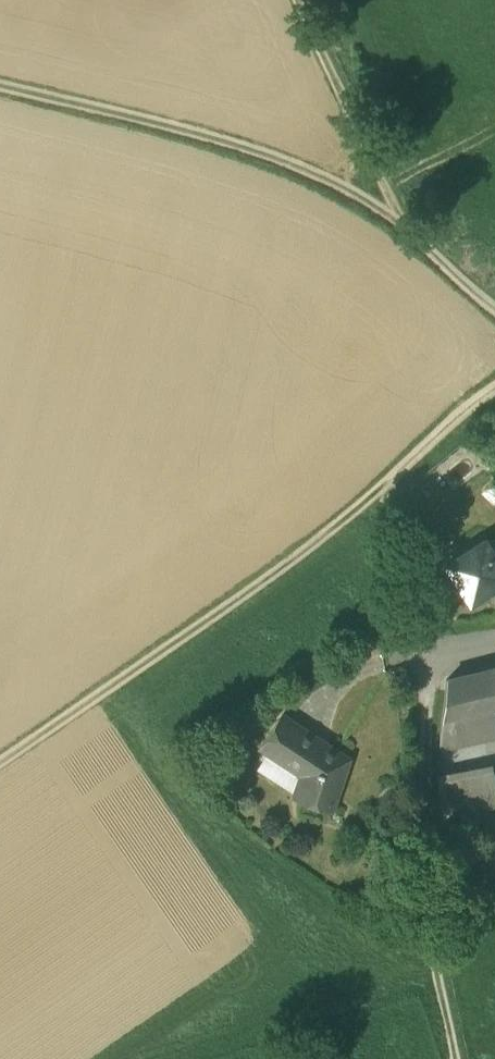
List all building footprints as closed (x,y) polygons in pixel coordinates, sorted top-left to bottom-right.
[(484,540),(456,557),(464,568),(453,575),(470,603),(486,592),(484,589),(491,585),(493,588),(494,586),(494,557),(489,548),(486,542),(484,540)] [(446,682),(442,719),(494,708),(494,669),(446,682)] [(442,719),(439,751),(494,737),(494,713),(494,708),(442,719)] [(345,760),(315,750),(318,741),(285,719),(265,749),(268,751),(257,769),(297,795),(296,798),(329,809),(345,760)] [(475,773),(483,810),(494,807),(494,797),(489,770),(475,773)] [(475,773),(438,780),(439,819),(483,810),(475,773)]
